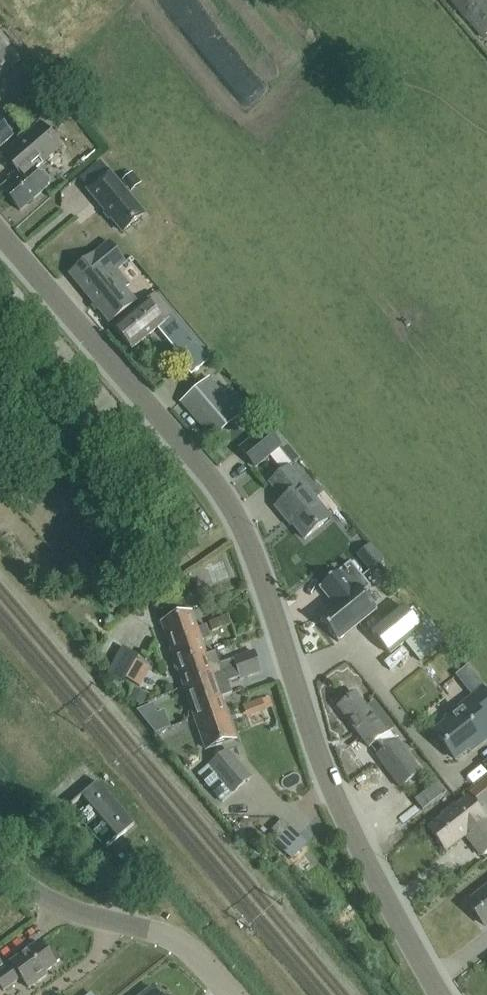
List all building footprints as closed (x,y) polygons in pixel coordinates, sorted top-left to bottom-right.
[(481,38),(486,33),(486,0),(452,0),(481,38)] [(0,36),(0,78),(21,60),(0,36)] [(0,124),(0,147),(11,137),(0,124)] [(59,147),(39,124),(4,155),(16,170),(8,177),(11,181),(1,189),(20,211),(47,188),(46,187),(49,185),(50,179),(44,173),(39,172),(36,175),(32,171),(59,147)] [(87,190),(122,232),(143,215),(108,173),(87,190)] [(109,323),(135,302),(124,289),(128,286),(116,270),(126,263),(109,242),(70,274),(109,323)] [(207,360),(171,316),(154,294),(114,326),(132,348),(159,326),(181,353),(176,357),(190,374),(207,360)] [(212,439),(240,415),(208,378),(180,402),(212,439)] [(240,449),(256,468),(280,447),(265,429),(240,449)] [(328,520),(311,500),(314,498),(289,468),(270,484),(284,501),(276,508),(286,521),(288,519),(305,540),(328,520)] [(181,528),(171,534),(180,550),(190,545),(181,528)] [(352,564),(361,574),(373,564),(364,554),(352,564)] [(318,616),(317,617),(338,643),(339,642),(338,641),(376,611),(377,611),(363,594),(370,588),(350,563),(317,589),(318,591),(324,586),(337,601),(318,617),(318,616)] [(371,631),(389,652),(420,627),(403,605),(371,631)] [(170,645),(207,632),(205,626),(195,629),(190,614),(162,624),(170,645)] [(211,631),(231,624),(227,615),(207,622),(211,631)] [(207,632),(170,645),(177,666),(217,653),(216,652),(205,656),(200,641),(210,638),(207,632)] [(123,648),(107,676),(123,685),(126,680),(136,662),(139,657),(123,648)] [(223,675),(257,663),(252,651),(230,659),(231,661),(221,664),(217,653),(177,666),(184,688),(223,675)] [(136,662),(126,680),(140,687),(150,670),(136,662)] [(191,707),(219,697),(219,696),(229,692),(225,680),(236,676),(237,678),(259,670),(257,663),(223,675),(184,688),(191,707)] [(147,691),(135,686),(129,698),(142,703),(147,691)] [(433,733),(454,759),(475,743),(477,745),(486,737),(486,694),(483,689),(477,693),(444,719),(446,722),(433,733)] [(355,694),(337,707),(368,747),(392,728),(372,702),(365,707),(355,694)] [(219,697),(191,707),(206,749),(234,740),(219,697)] [(154,704),(137,711),(156,734),(171,728),(165,711),(158,714),(154,704)] [(399,788),(420,772),(396,741),(375,757),(399,788)] [(233,792),(249,777),(225,750),(209,765),(233,792)] [(201,774),(195,757),(179,762),(185,779),(201,774)] [(208,804),(222,796),(211,778),(197,787),(208,804)] [(486,805),(486,778),(468,792),(481,809),(486,805)] [(117,839),(133,825),(97,782),(81,796),(117,839)] [(422,811),(442,795),(434,785),(414,801),(422,811)] [(467,798),(456,806),(454,805),(440,815),(442,817),(427,829),(445,851),(465,835),(481,856),(486,851),(486,823),(467,798)] [(280,839),(290,829),(284,822),(274,833),(280,839)] [(299,838),(285,852),(291,858),(305,844),(299,838)] [(465,902),(484,926),(486,923),(486,885),(465,902)] [(44,973),(56,965),(55,964),(59,961),(60,958),(54,950),(51,950),(47,953),(40,943),(11,964),(12,965),(0,973),(0,987),(3,991),(21,978),(29,989),(46,976),(44,973)]
